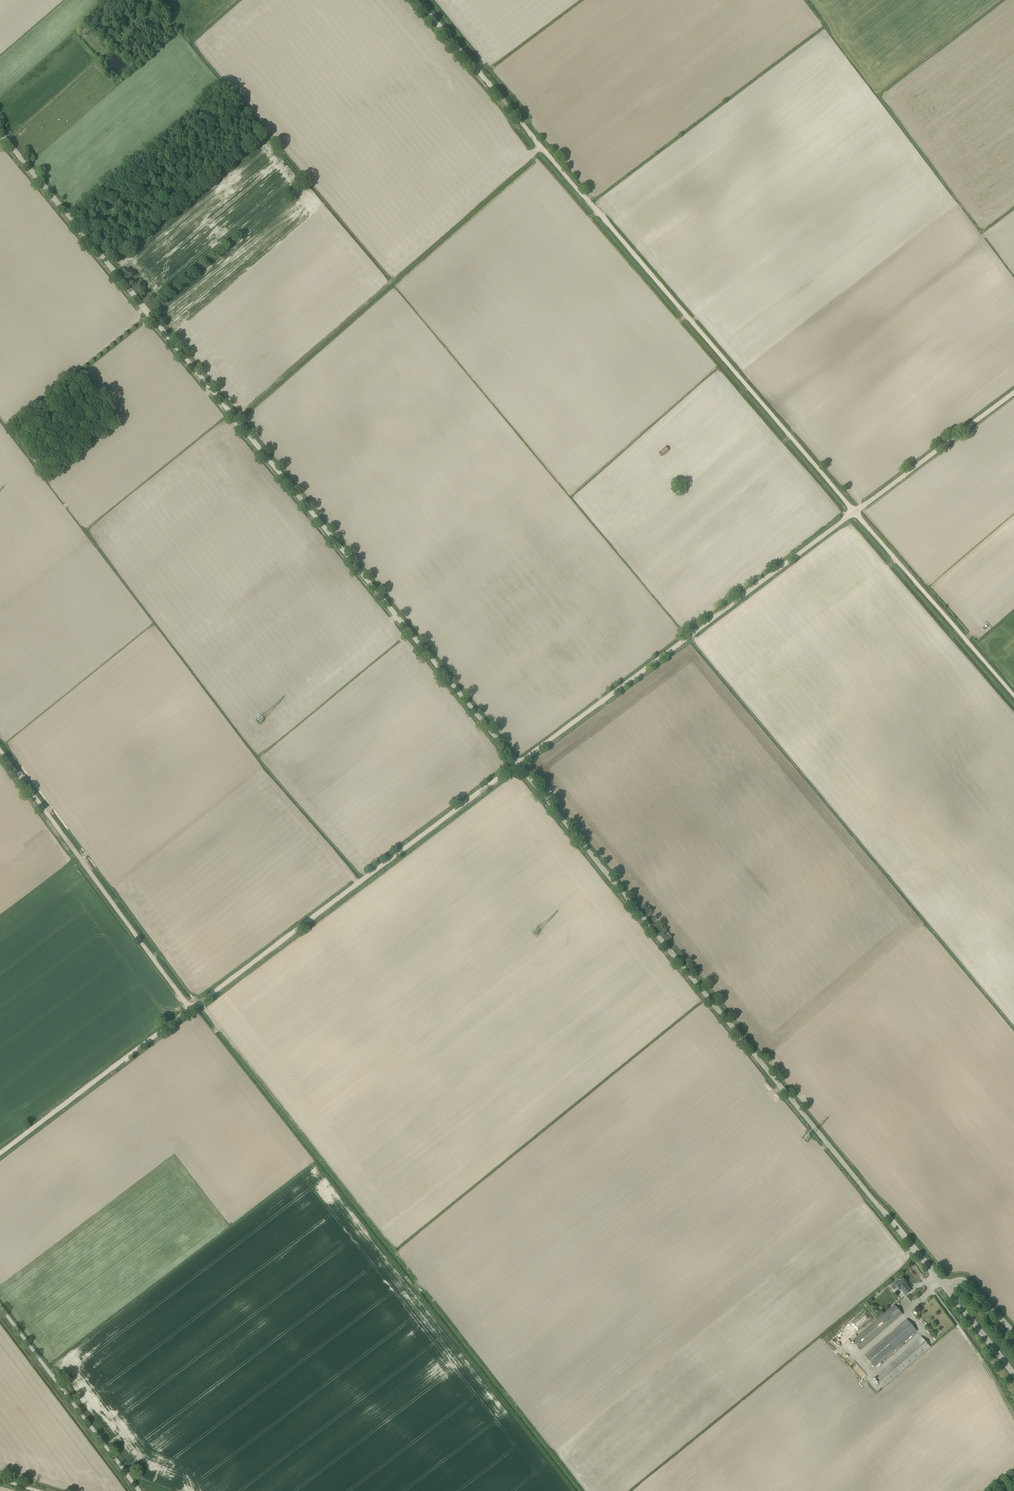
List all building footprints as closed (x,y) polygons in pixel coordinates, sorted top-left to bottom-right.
[(92,28),(89,24),(81,31),(84,35),(92,28)] [(894,1290),(897,1287),(900,1290),(900,1289),(905,1295),(911,1290),(906,1284),(907,1284),(901,1277),(898,1280),(896,1278),(893,1281),(895,1283),(894,1283),(891,1286),(894,1290)] [(902,1314),(894,1305),(878,1319),(876,1317),(873,1319),(875,1321),(852,1341),(860,1350),(902,1314)] [(906,1319),(884,1339),(865,1355),(875,1367),(894,1351),(916,1331),(906,1319)] [(930,1347),(921,1337),(874,1378),(882,1387),(930,1347)]
